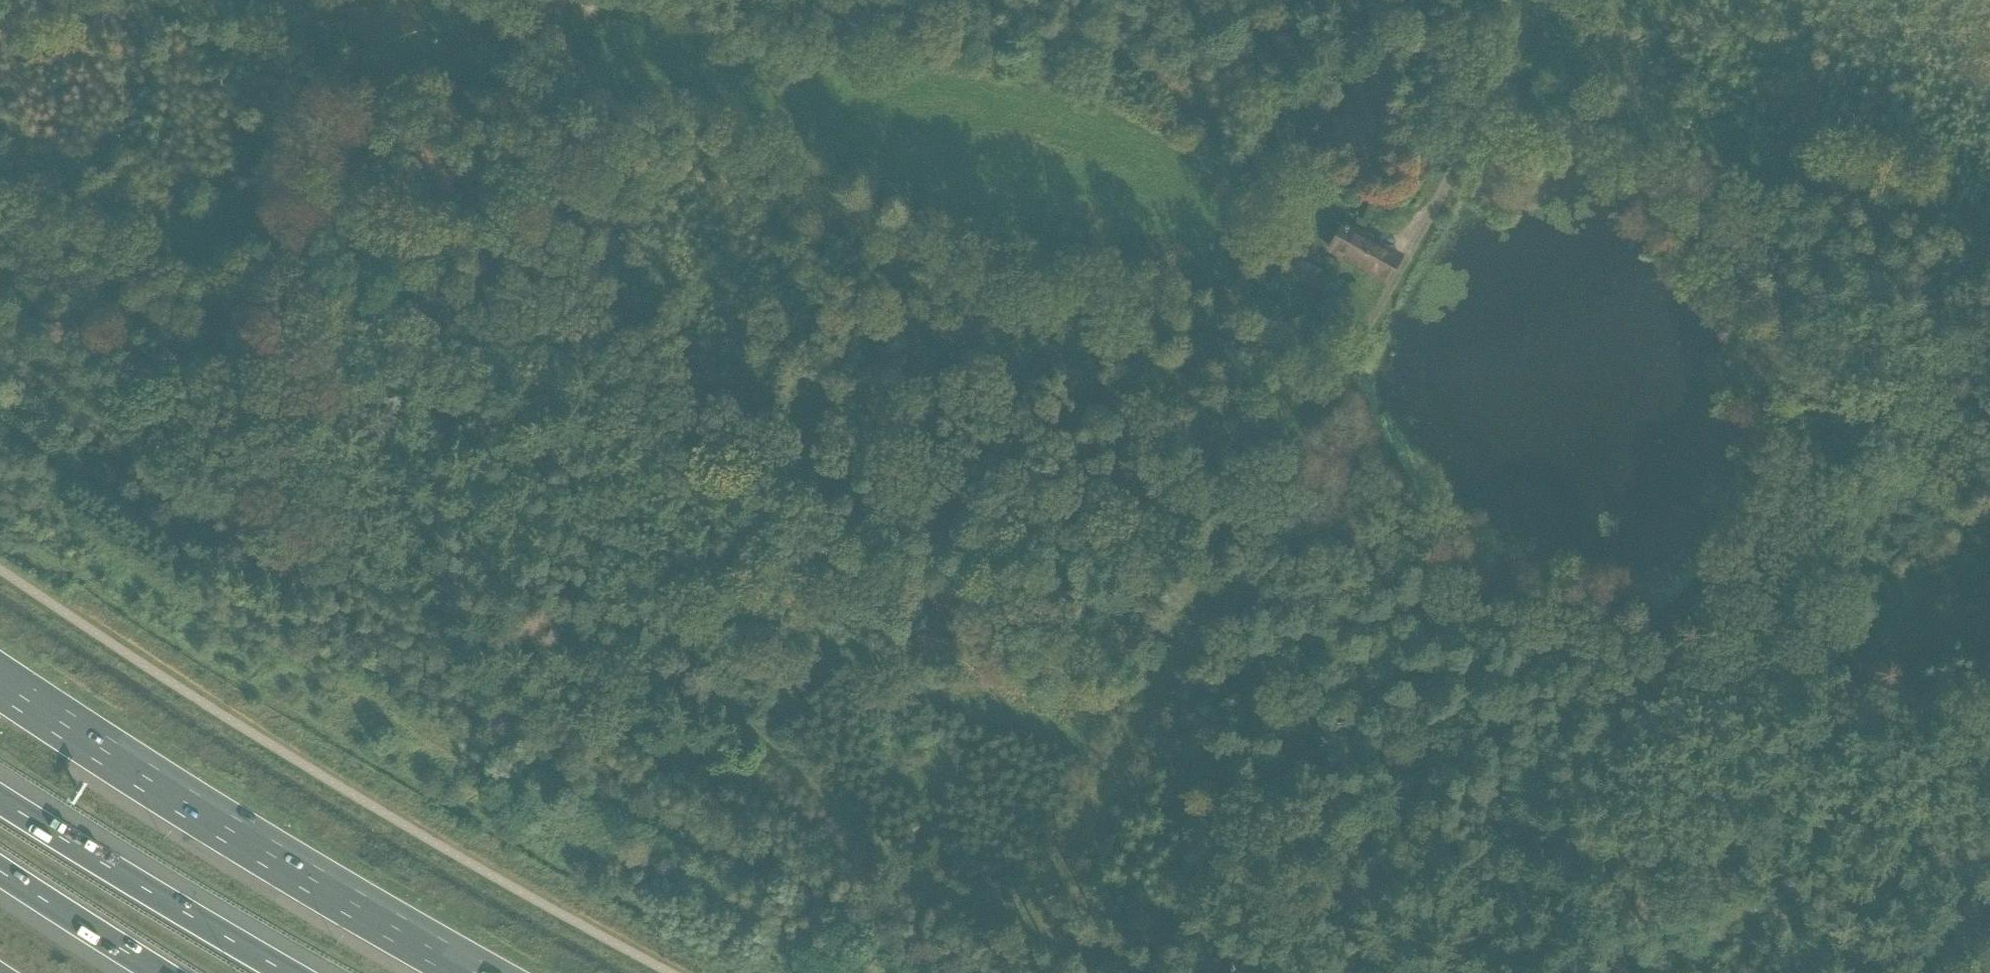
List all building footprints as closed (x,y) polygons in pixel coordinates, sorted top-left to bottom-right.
[(1330,251),(1385,282),(1400,256),(1344,225),(1330,251)]
